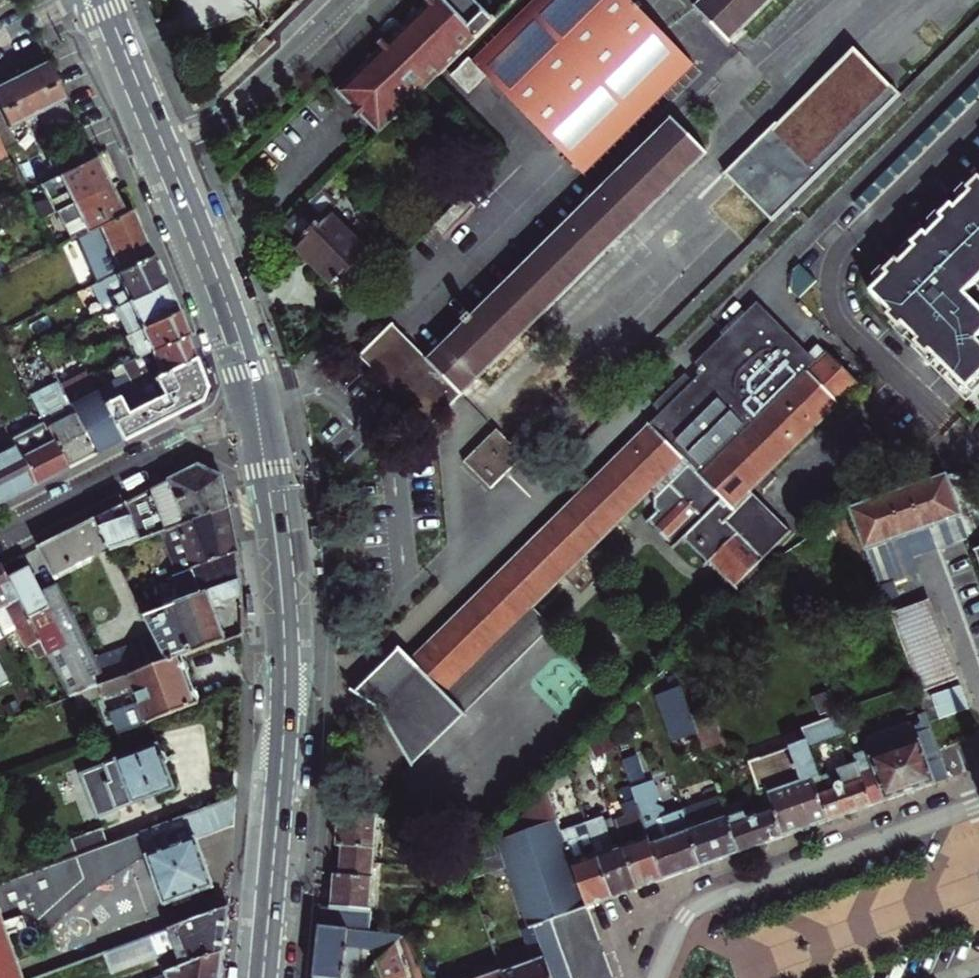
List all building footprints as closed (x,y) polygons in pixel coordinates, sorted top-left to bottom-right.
[(378,133),(437,76),(452,61),(457,56),(494,20),(475,0),(429,0),(403,25),(395,17),(393,17),(389,17),(383,23),(394,35),(336,91),(355,111),(378,133)] [(536,122),(562,95),(643,16),(628,0),(524,0),(462,60),(457,56),(452,61),(458,68),(453,72),(470,90),(488,73),(536,122)] [(698,8),(696,6),(694,8),(732,47),(733,45),(730,42),(772,0),(707,0),(698,8)] [(562,95),(536,122),(582,170),(691,64),(643,16),(562,95)] [(839,149),(872,116),(802,45),(769,78),(839,149)] [(20,77),(38,110),(66,96),(49,62),(33,70),(20,77)] [(38,110),(20,77),(4,85),(0,87),(0,101),(2,106),(11,123),(38,110)] [(855,203),(863,211),(978,96),(978,80),(855,203)] [(2,106),(0,107),(0,134),(2,138),(15,131),(11,123),(2,106)] [(365,358),(431,426),(462,397),(464,399),(465,397),(464,395),(700,168),(703,171),(705,169),(668,130),(666,133),(669,135),(432,363),(396,325),(360,359),(362,361),(365,358)] [(7,148),(2,138),(0,134),(0,156),(9,151),(7,148)] [(97,155),(68,170),(42,183),(58,213),(75,204),(113,186),(106,172),(97,155)] [(968,189),(972,192),(955,209),(951,205),(940,216),(944,219),(928,235),(924,232),(913,244),(916,247),(899,263),(897,261),(885,272),(888,276),(871,293),(891,313),(888,316),(899,327),(901,324),(966,389),(978,376),(978,343),(976,340),(978,336),(978,309),(964,293),(978,278),(978,179),(968,189)] [(325,185),(288,220),(305,238),(298,244),(315,262),(335,283),(370,249),(333,211),(342,202),(325,185)] [(88,232),(96,228),(127,213),(121,201),(113,186),(75,204),(88,232)] [(127,213),(96,228),(119,274),(153,257),(143,233),(132,210),(127,213)] [(0,259),(0,277),(15,270),(8,255),(0,259)] [(153,257),(119,274),(128,291),(115,297),(98,306),(103,317),(117,310),(166,286),(160,273),(153,257)] [(816,281),(799,264),(793,270),(793,292),(800,298),(816,281)] [(128,291),(119,274),(108,280),(115,297),(128,291)] [(130,335),(176,312),(171,301),(166,286),(117,310),(130,335)] [(752,290),(740,302),(750,311),(762,299),(752,290)] [(385,662),(352,695),(381,713),(405,770),(484,690),(465,672),(640,493),(645,498),(643,499),(643,511),(646,515),(639,524),(664,551),(674,542),(699,569),(702,566),(733,598),(762,571),(755,563),(773,544),(735,504),(744,496),(750,503),(763,490),(757,484),(866,378),(826,340),(825,341),(816,351),(805,340),(762,299),(750,311),(740,302),(691,353),(700,362),(691,372),(672,391),(665,383),(652,396),(660,405),(406,661),(397,650),(385,662)] [(154,352),(185,337),(181,327),(176,312),(130,335),(124,338),(136,361),(154,352)] [(814,330),(805,340),(816,351),(825,341),(814,330)] [(135,388),(138,386),(193,360),(189,347),(185,337),(154,352),(158,361),(129,375),(135,388)] [(202,384),(193,360),(138,386),(146,402),(127,412),(119,396),(102,404),(119,440),(160,419),(195,401),(202,384)] [(682,363),(650,395),(652,396),(665,383),(672,391),(691,372),(682,363)] [(119,440),(102,404),(91,383),(87,374),(58,388),(92,453),(105,447),(119,440)] [(43,424),(64,468),(79,460),(92,453),(58,388),(57,385),(30,398),(43,424)] [(10,441),(30,485),(48,476),(64,468),(43,424),(10,441)] [(30,485),(10,441),(3,427),(0,428),(0,500),(9,495),(30,485)] [(495,433),(461,465),(487,492),(520,460),(495,433)] [(898,535),(973,507),(957,466),(845,510),(879,600),(893,594),(888,581),(913,572),(907,558),(898,535)] [(141,539),(163,531),(228,507),(226,495),(221,474),(211,471),(199,467),(164,485),(126,505),(141,539)] [(112,550),(141,539),(126,505),(116,510),(97,520),(112,549),(112,550)] [(196,569),(239,553),(234,532),(228,507),(163,531),(178,575),(196,569)] [(973,507),(898,535),(907,558),(922,552),(978,530),(978,523),(973,507)] [(56,577),(90,560),(101,554),(112,549),(97,520),(73,532),(41,548),(56,577)] [(170,600),(174,608),(246,583),(244,570),(242,552),(239,553),(196,569),(202,585),(181,593),(182,595),(170,600)] [(59,583),(93,566),(90,560),(56,577),(59,583)] [(8,608),(29,650),(43,642),(11,578),(5,566),(0,569),(0,612),(8,608)] [(202,585),(196,569),(178,575),(175,576),(181,593),(202,585)] [(100,663),(76,617),(60,585),(41,594),(28,570),(22,573),(11,578),(43,642),(72,700),(103,688),(111,686),(100,663)] [(170,664),(189,658),(234,642),(227,622),(221,603),(227,600),(229,604),(248,597),(246,583),(174,608),(146,618),(158,642),(170,664)] [(886,618),(917,697),(953,683),(922,603),(886,618)] [(100,663),(111,686),(170,664),(158,642),(100,663)] [(114,716),(121,735),(207,705),(198,681),(189,658),(170,664),(111,686),(103,688),(107,699),(136,688),(144,705),(114,716)] [(13,687),(0,660),(0,693),(13,687)] [(693,734),(686,715),(676,688),(653,695),(671,742),(693,734)] [(837,715),(831,701),(821,705),(826,719),(837,715)] [(695,712),(686,715),(693,734),(702,730),(695,712)] [(805,747),(844,733),(839,721),(837,715),(826,719),(799,729),(804,743),(805,747)] [(924,715),(919,718),(924,732),(930,730),(924,715)] [(924,732),(919,718),(911,721),(913,725),(917,735),(924,732)] [(853,756),(854,760),(872,806),(914,790),(948,778),(930,730),(924,732),(917,735),(913,725),(907,723),(870,737),(865,745),(867,750),(853,756)] [(708,747),(702,730),(693,734),(699,751),(708,747)] [(748,762),(758,791),(765,789),(783,837),(807,829),(828,821),(812,779),(817,777),(805,747),(804,743),(787,749),(789,755),(759,766),(757,759),(748,762)] [(113,784),(122,809),(178,788),(173,775),(177,769),(174,761),(171,752),(164,751),(162,746),(114,764),(120,781),(113,784)] [(787,749),(757,759),(759,766),(789,755),(787,749)] [(843,787),(834,790),(827,792),(823,780),(821,776),(817,777),(812,779),(828,821),(850,813),(872,806),(854,760),(836,767),(843,787)] [(120,781),(114,764),(85,775),(101,817),(122,809),(113,784),(120,781)] [(829,778),(823,780),(827,792),(834,790),(829,778)] [(629,791),(662,881),(679,875),(700,867),(679,812),(679,811),(663,817),(660,808),(653,806),(657,799),(650,781),(628,789),(629,791)] [(724,818),(737,854),(757,846),(783,837),(765,789),(758,791),(762,805),(741,812),(737,801),(720,807),(724,818)] [(527,927),(531,925),(551,977),(572,977),(551,921),(556,919),(587,908),(558,832),(543,790),(495,840),(505,868),(527,927)] [(611,823),(637,889),(650,885),(662,881),(629,791),(623,793),(626,801),(622,802),(627,817),(611,823)] [(679,812),(700,867),(717,861),(737,854),(724,818),(717,798),(679,812)] [(145,833),(149,846),(153,855),(150,856),(150,857),(168,905),(217,887),(208,861),(201,838),(236,826),(238,799),(145,833)] [(370,816),(340,813),(338,831),(337,846),(343,847),(340,876),(334,875),(332,893),(331,908),(361,910),(370,816)] [(596,855),(612,898),(623,894),(637,889),(611,823),(603,826),(600,817),(584,824),(596,855)] [(603,902),(612,898),(596,855),(584,859),(571,826),(558,832),(587,908),(603,902)] [(112,845),(105,828),(77,838),(83,856),(112,845)] [(111,879),(143,860),(150,857),(150,856),(153,855),(149,846),(145,833),(133,838),(112,845),(83,856),(78,857),(86,879),(28,931),(29,931),(35,931),(39,934),(41,939),(93,892),(111,879)] [(484,875),(505,868),(495,840),(478,858),(484,875)] [(78,857),(0,887),(0,977),(29,977),(13,935),(27,930),(28,931),(86,879),(78,857)] [(224,909),(103,954),(112,975),(157,958),(164,976),(179,970),(225,954),(226,941),(228,923),(229,907),(224,909)] [(319,926),(369,931),(371,910),(361,910),(331,908),(321,907),(319,926)] [(504,977),(551,977),(531,925),(527,927),(520,930),(531,960),(502,971),(504,977)] [(366,972),(358,972),(360,946),(372,947),(372,951),(380,951),(380,948),(389,949),(400,938),(404,933),(369,931),(319,926),(316,959),(314,977),(361,977),(366,972)] [(400,938),(389,949),(375,964),(380,977),(405,977),(414,975),(400,938)] [(225,954),(179,970),(179,977),(222,977),(225,954)] [(502,971),(500,966),(467,977),(504,977),(502,971)]
